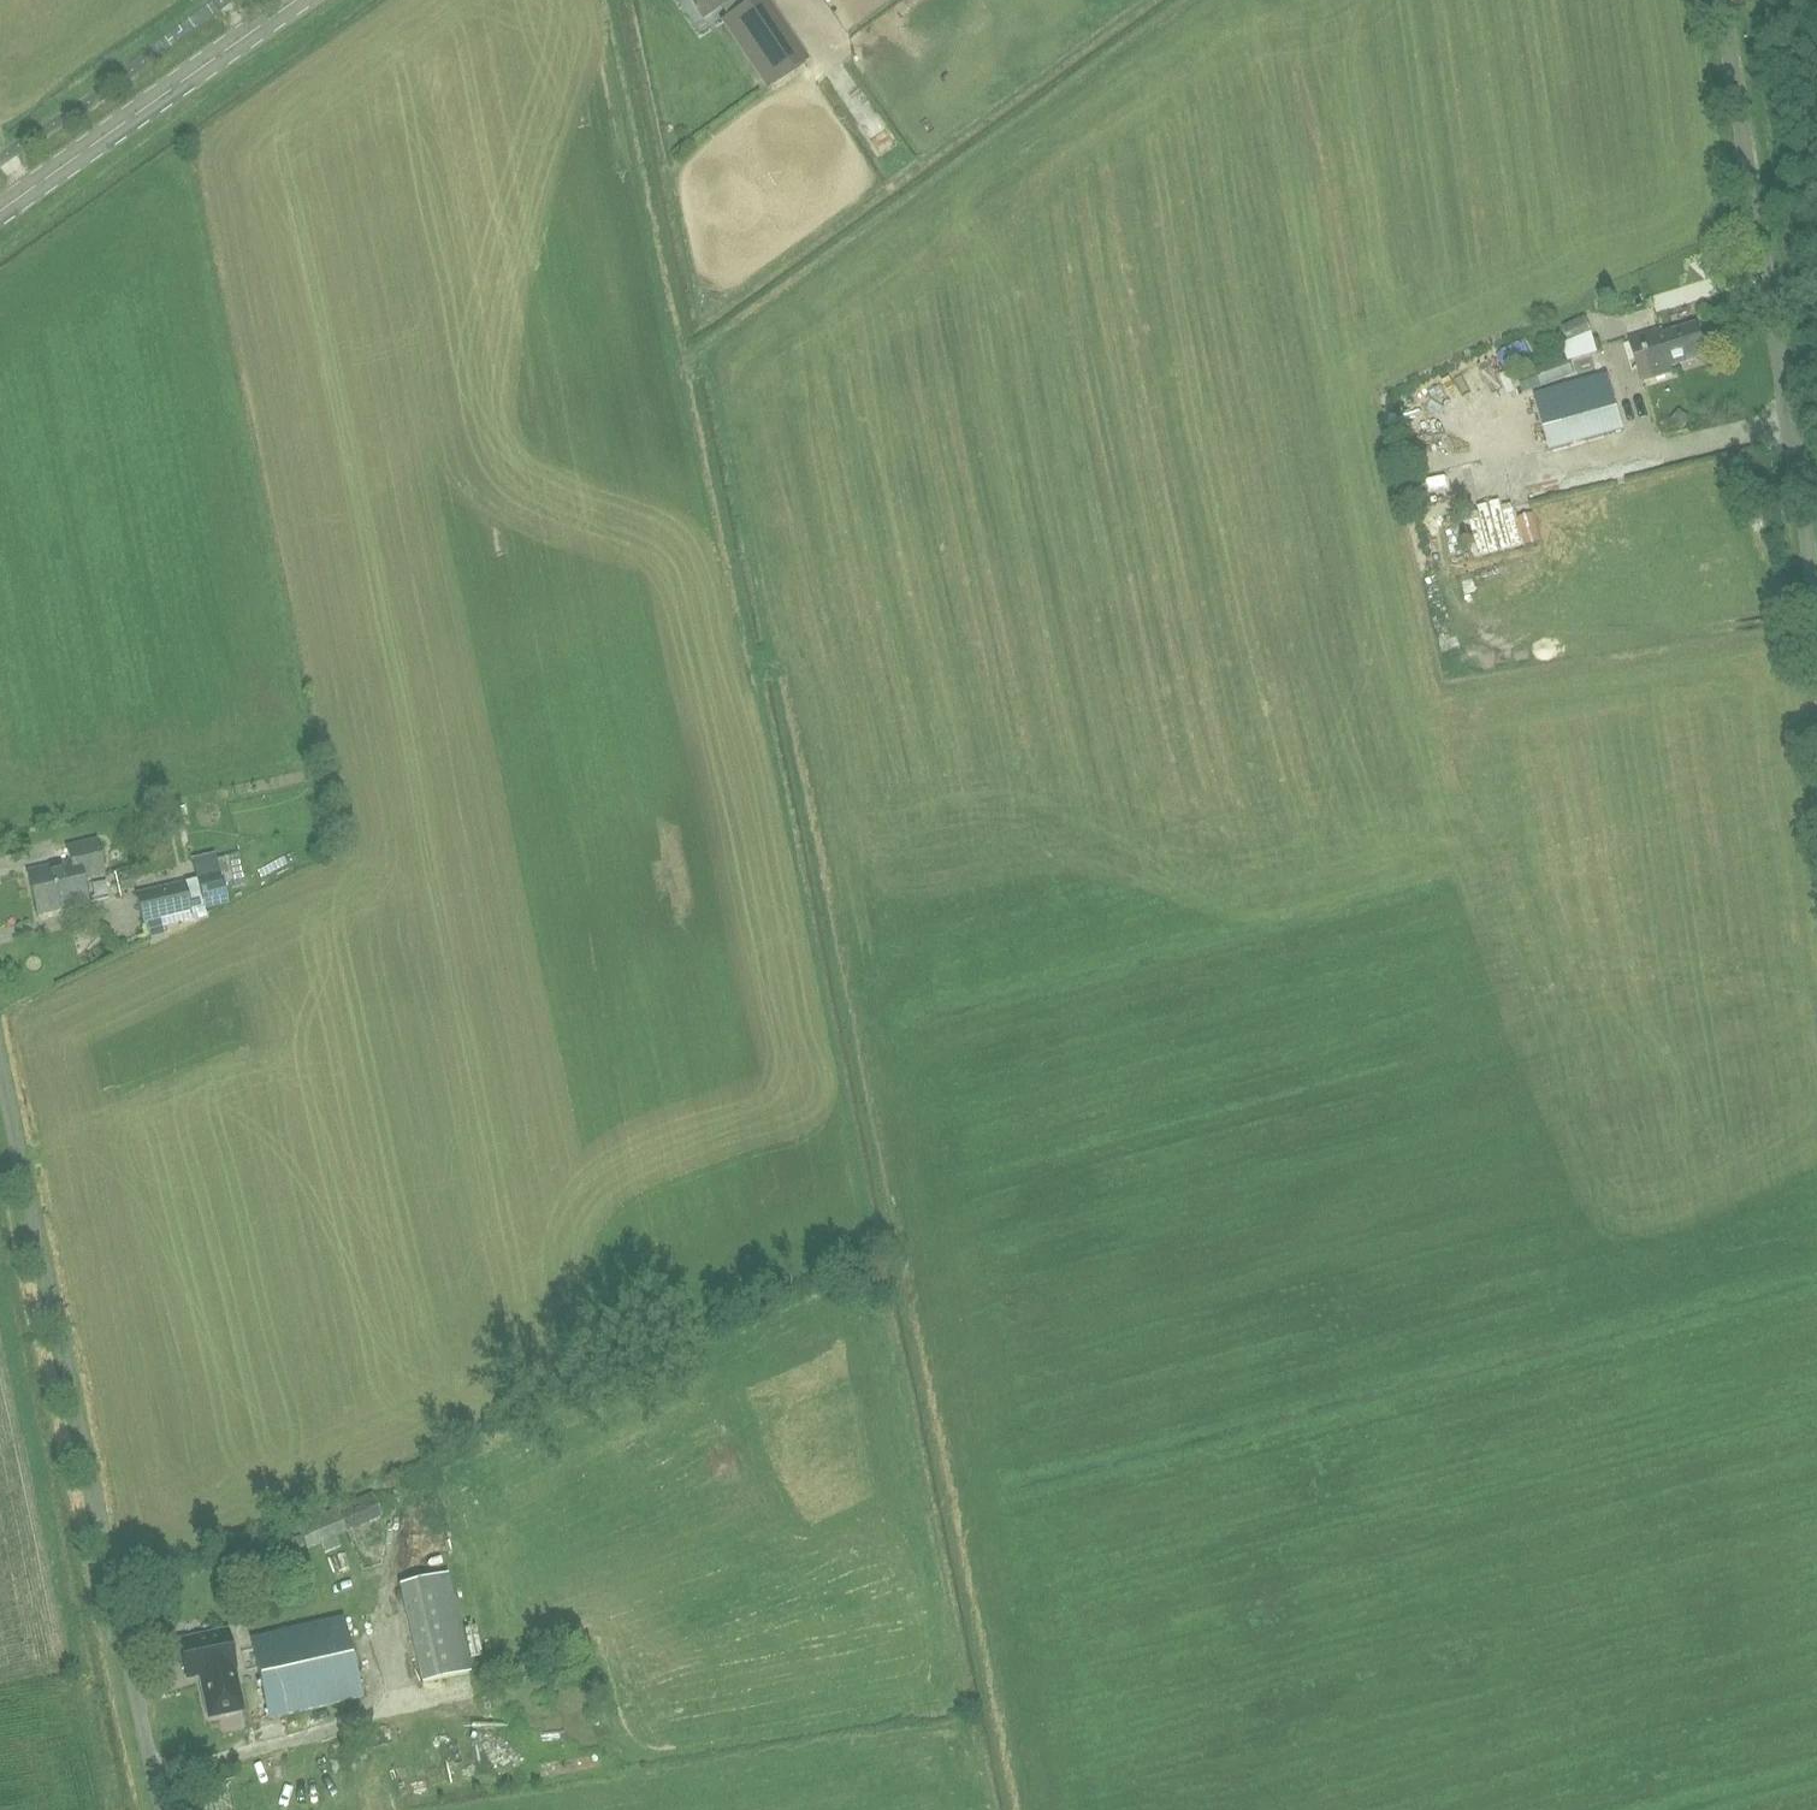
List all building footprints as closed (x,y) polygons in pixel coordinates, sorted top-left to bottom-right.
[(713,12),(731,0),(704,0),(713,12)] [(866,130),(882,121),(849,64),(833,73),(866,130)] [(1565,351),(1595,343),(1592,332),(1584,315),(1562,325),(1569,343),(1563,346),(1565,351)] [(1706,357),(1696,324),(1661,334),(1660,330),(1639,336),(1627,339),(1641,381),(1652,378),(1673,372),(1671,367),(1706,357)] [(1523,392),(1573,373),(1566,353),(1517,373),(1523,392)] [(1608,374),(1534,394),(1550,451),(1624,431),(1608,374)] [(1526,513),(1532,539),(1544,536),(1538,510),(1526,513)] [(38,916),(89,904),(84,881),(105,876),(96,840),(67,847),(70,861),(27,871),(38,916)] [(192,857),(197,879),(201,901),(224,896),(214,852),(192,857)] [(204,913),(201,901),(197,879),(135,893),(142,923),(191,912),(192,916),(204,913)] [(308,1549),(382,1513),(372,1493),(298,1529),(308,1549)] [(448,1573),(400,1584),(422,1682),(470,1671),(464,1644),(461,1633),(448,1573)] [(344,1618),(251,1639),(260,1682),(263,1697),(264,1701),(268,1717),(269,1719),(362,1698),(344,1618)] [(181,1652),(177,1653),(181,1670),(185,1669),(187,1678),(203,1675),(204,1682),(202,1683),(210,1717),(242,1710),(233,1668),(235,1668),(227,1632),(179,1643),(181,1652)] [(433,1751),(420,1755),(429,1782),(442,1778),(433,1751)]
